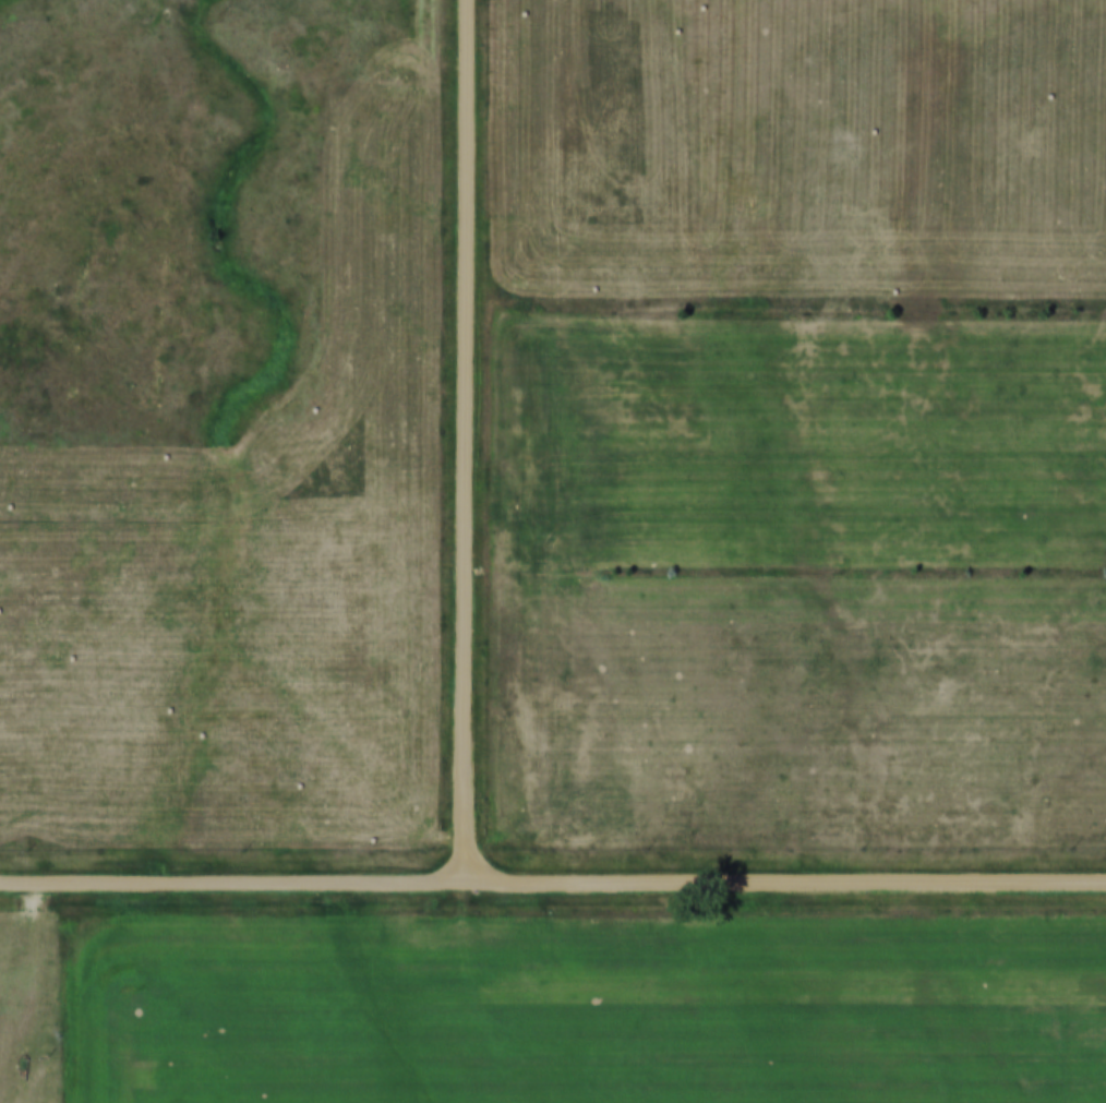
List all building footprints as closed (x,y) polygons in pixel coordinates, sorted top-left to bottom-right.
[(28,1099),(26,1095),(22,1093),(17,1095),(15,1099),(14,1102),(28,1102),(28,1099)]
